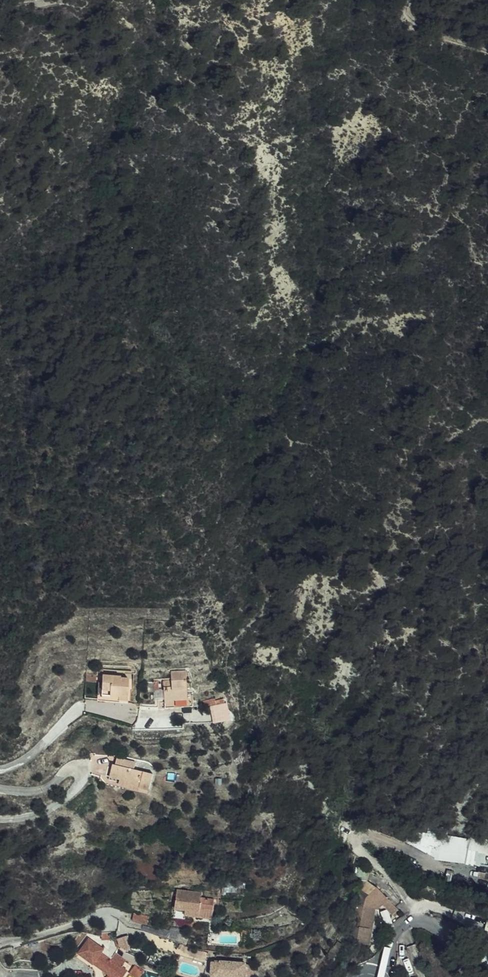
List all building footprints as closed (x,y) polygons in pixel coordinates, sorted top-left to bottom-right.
[(130,701),(130,674),(103,674),(103,695),(118,695),(118,701),(130,701)] [(204,699),(205,706),(225,703),(224,696),(204,699)] [(229,703),(212,705),(213,722),(231,720),(229,703)] [(139,743),(140,736),(122,734),(121,742),(118,741),(118,744),(117,755),(127,755),(126,762),(147,764),(147,762),(158,763),(160,746),(139,743)] [(475,840),(441,832),(434,863),(446,865),(446,862),(469,867),(475,840)] [(371,863),(369,870),(366,877),(376,881),(380,884),(385,874),(381,868),(371,863)] [(248,887),(249,877),(241,877),(240,885),(240,886),(248,887)] [(182,884),(179,914),(192,915),(192,911),(217,913),(219,893),(206,892),(206,887),(182,884)] [(379,886),(376,893),(369,906),(364,926),(367,927),(363,943),(368,945),(372,946),(377,930),(379,931),(385,911),(387,911),(393,909),(401,920),(407,915),(395,900),(389,891),(380,884),(379,886)] [(480,914),(485,924),(487,922),(487,914),(486,910),(480,914)] [(153,917),(152,924),(168,926),(169,919),(153,917)] [(251,924),(249,938),(258,938),(258,924),(251,924)] [(101,966),(102,964),(122,976),(132,976),(135,970),(119,960),(121,956),(111,949),(110,951),(96,941),(86,955),(101,966)] [(137,961),(133,960),(133,959),(123,953),(121,956),(141,968),(143,965),(137,961)] [(225,960),(217,959),(215,972),(231,974),(231,972),(247,973),(248,960),(226,958),(225,960)] [(141,968),(138,972),(146,976),(147,976),(152,969),(143,964),(143,965),(141,968)]
